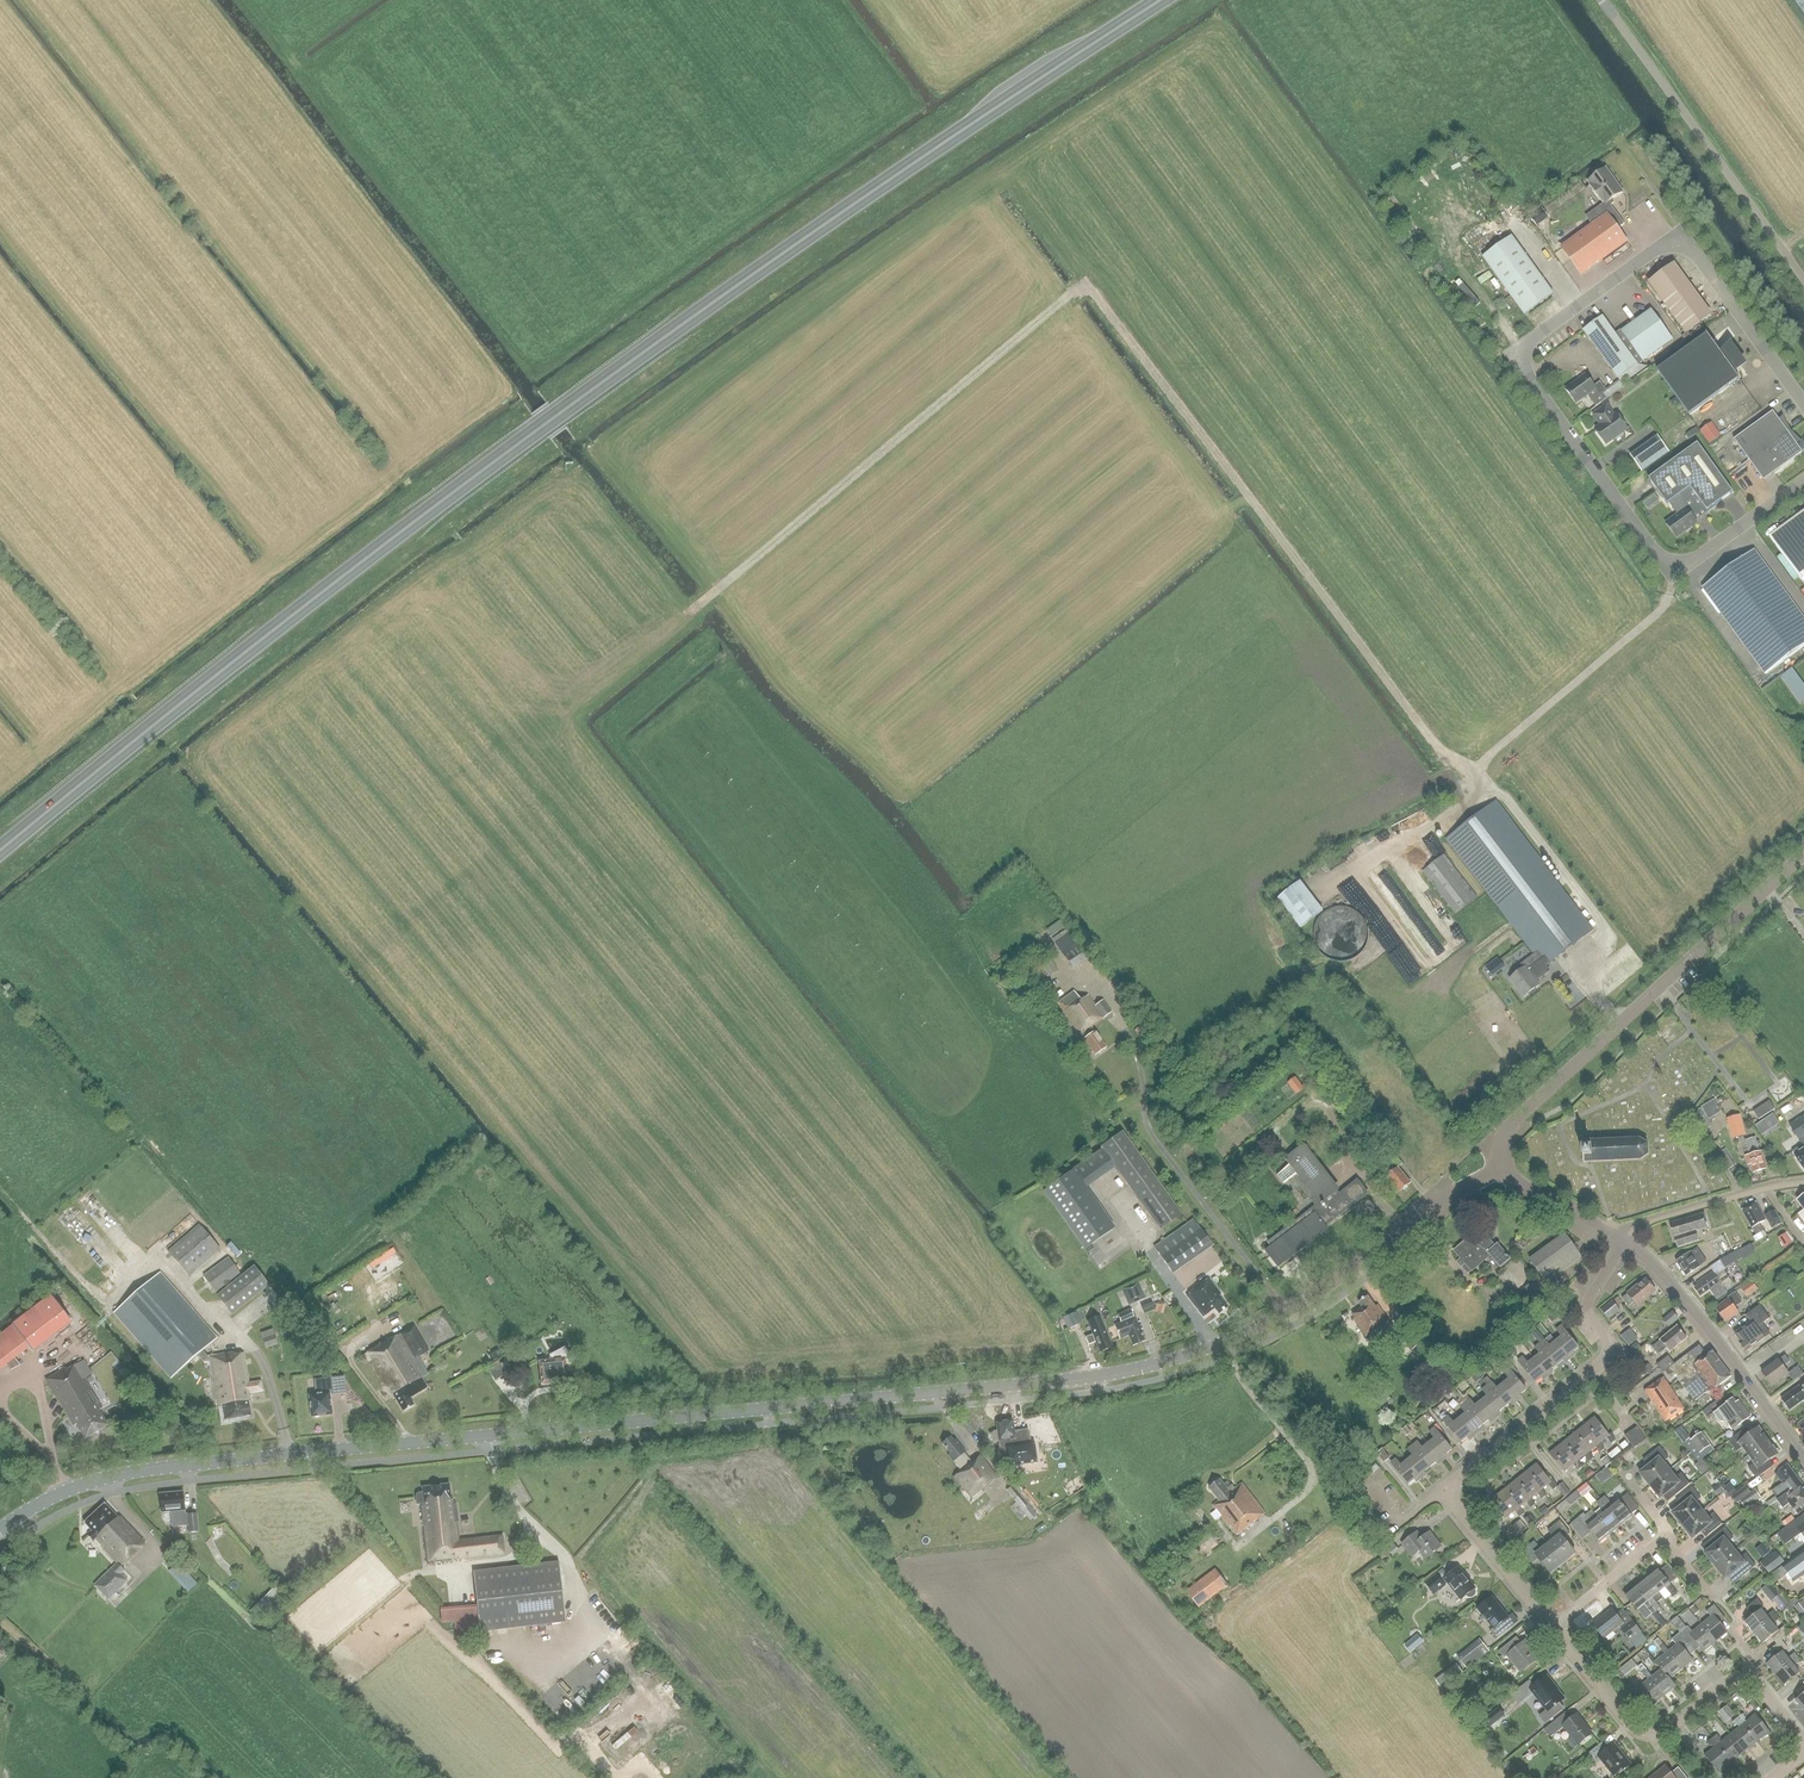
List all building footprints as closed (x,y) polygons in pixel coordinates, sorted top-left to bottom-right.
[(1581,274),(1626,241),(1617,230),(1624,225),(1610,205),(1614,202),(1612,200),(1622,193),(1605,169),(1589,181),(1591,183),(1589,185),(1603,204),(1600,206),(1607,216),(1562,248),(1581,274)] [(1542,210),(1532,217),(1537,225),(1548,217),(1542,210)] [(1524,315),(1554,294),(1512,236),(1482,257),(1524,315)] [(1674,264),(1649,282),(1686,333),(1711,315),(1674,264)] [(1602,316),(1583,331),(1618,379),(1620,377),(1624,383),(1641,370),(1638,365),(1672,340),(1651,311),(1617,336),(1602,316)] [(1721,353),(1706,333),(1706,334),(1707,335),(1657,371),(1689,415),(1739,379),(1740,380),(1734,371),(1740,367),(1727,349),(1721,353)] [(1566,389),(1576,403),(1595,389),(1600,395),(1606,391),(1600,382),(1594,386),(1585,375),(1566,389)] [(1622,433),(1627,429),(1617,415),(1614,416),(1607,406),(1593,415),(1599,422),(1602,425),(1595,430),(1606,444),(1615,437),(1617,440),(1623,435),(1622,433)] [(1734,440),(1748,460),(1749,460),(1790,430),(1789,429),(1783,416),(1782,416),(1782,417),(1779,420),(1773,411),(1734,440)] [(1720,435),(1711,422),(1700,430),(1709,443),(1720,435)] [(1699,432),(1696,427),(1685,434),(1686,435),(1689,439),(1699,432)] [(1790,430),(1749,460),(1748,460),(1747,461),(1748,461),(1749,460),(1763,481),(1803,453),(1797,444),(1800,442),(1801,443),(1802,442),(1791,431),(1790,430)] [(1652,434),(1625,455),(1638,472),(1666,451),(1652,434)] [(1697,443),(1648,479),(1667,505),(1669,503),(1678,515),(1666,523),(1676,538),(1697,523),(1692,517),(1704,508),(1707,511),(1733,492),(1697,443)] [(1643,506),(1655,500),(1652,495),(1641,502),(1643,506)] [(1770,538),(1803,585),(1803,513),(1770,538)] [(1766,674),(1803,646),(1803,621),(1753,551),(1703,587),(1766,674)] [(1781,676),(1796,697),(1803,692),(1803,685),(1792,668),(1781,676)] [(1496,802),(1448,839),(1535,953),(1521,964),(1524,968),(1510,979),(1524,997),(1539,985),(1531,974),(1543,965),(1545,967),(1594,930),(1496,802)] [(1436,860),(1424,870),(1457,913),(1471,902),(1477,897),(1444,854),(1436,860)] [(1295,927),(1318,909),(1295,879),(1272,897),(1295,927)] [(1353,959),(1369,919),(1327,902),(1311,942),(1353,959)] [(1060,919),(1046,929),(1051,936),(1065,926),(1060,919)] [(1072,931),(1055,943),(1072,968),(1091,955),(1083,943),(1081,944),(1072,931)] [(1038,962),(1050,955),(1044,944),(1032,951),(1038,962)] [(1058,970),(1051,959),(1040,966),(1040,965),(1030,971),(1038,982),(1047,976),(1048,977),(1058,970)] [(1497,972),(1490,963),(1486,967),(1493,975),(1497,972)] [(1035,979),(1031,973),(1025,978),(1029,984),(1035,979)] [(1020,981),(1010,988),(1020,1002),(1030,995),(1020,981)] [(1072,991),(1056,1003),(1082,1038),(1081,1038),(1086,1044),(1087,1043),(1095,1054),(1105,1046),(1090,1026),(1110,1011),(1101,999),(1093,1005),(1085,995),(1079,1000),(1072,991)] [(1145,1033),(1140,1026),(1134,1030),(1140,1038),(1145,1033)] [(1303,1088),(1295,1078),(1289,1083),(1297,1093),(1303,1088)] [(1335,1102),(1338,1106),(1350,1097),(1347,1093),(1335,1102)] [(1692,1109),(1702,1130),(1711,1125),(1707,1117),(1719,1111),(1713,1099),(1692,1109)] [(1753,1111),(1758,1119),(1775,1109),(1770,1101),(1753,1111)] [(1345,1125),(1351,1132),(1364,1121),(1358,1114),(1345,1125)] [(1740,1115),(1728,1118),(1734,1138),(1745,1135),(1740,1115)] [(1789,1125),(1803,1145),(1793,1152),(1803,1168),(1803,1115),(1789,1125)] [(1767,1131),(1765,1128),(1761,1122),(1756,1125),(1762,1135),(1767,1131)] [(1101,1150),(1113,1167),(1158,1230),(1180,1214),(1121,1132),(1099,1147),(1101,1150)] [(1760,1152),(1755,1137),(1745,1140),(1749,1155),(1749,1156),(1747,1158),(1748,1163),(1751,1163),(1754,1172),(1765,1169),(1760,1152)] [(1638,1139),(1583,1141),(1584,1162),(1640,1160),(1648,1156),(1648,1144),(1638,1139)] [(1368,1193),(1358,1180),(1339,1194),(1337,1191),(1338,1190),(1303,1146),(1287,1159),(1290,1164),(1277,1175),(1283,1183),(1294,1177),(1316,1206),(1311,1210),(1314,1214),(1306,1220),(1303,1216),(1269,1242),(1272,1246),(1266,1251),(1278,1266),(1327,1228),(1325,1226),(1324,1225),(1333,1218),(1334,1220),(1354,1204),(1352,1200),(1356,1197),(1360,1200),(1368,1193)] [(1084,1188),(1113,1167),(1101,1150),(1042,1191),(1084,1250),(1113,1229),(1084,1188)] [(1395,1183),(1401,1191),(1409,1184),(1403,1177),(1404,1176),(1398,1168),(1402,1165),(1393,1154),(1387,1159),(1389,1162),(1384,1167),(1390,1175),(1387,1177),(1393,1185),(1395,1183)] [(1756,1203),(1742,1210),(1755,1236),(1764,1231),(1760,1224),(1765,1221),(1756,1203)] [(1775,1210),(1764,1216),(1772,1229),(1782,1223),(1775,1210)] [(1670,1224),(1674,1237),(1696,1231),(1708,1227),(1704,1214),(1670,1224)] [(1153,1247),(1172,1273),(1211,1245),(1192,1219),(1153,1247)] [(168,1251),(189,1275),(219,1248),(198,1224),(168,1251)] [(1480,1230),(1455,1251),(1461,1259),(1457,1263),(1467,1275),(1467,1274),(1490,1255),(1501,1267),(1510,1259),(1497,1244),(1494,1246),(1480,1230)] [(1696,1231),(1674,1237),(1677,1247),(1699,1240),(1696,1231)] [(1792,1243),(1785,1233),(1777,1238),(1784,1248),(1792,1243)] [(1530,1260),(1555,1293),(1562,1287),(1555,1277),(1557,1276),(1554,1271),(1559,1266),(1563,1271),(1582,1256),(1565,1234),(1530,1260)] [(1749,1244),(1742,1248),(1747,1257),(1754,1253),(1749,1244)] [(1696,1248),(1676,1262),(1686,1276),(1706,1261),(1696,1248)] [(1742,1260),(1747,1257),(1742,1248),(1737,1250),(1741,1258),(1742,1260)] [(1731,1253),(1719,1259),(1723,1267),(1741,1258),(1737,1250),(1731,1253)] [(204,1276),(215,1291),(240,1273),(228,1258),(204,1276)] [(216,1295),(231,1314),(269,1284),(254,1265),(216,1295)] [(1700,1297),(1710,1289),(1717,1300),(1727,1293),(1724,1288),(1731,1283),(1723,1270),(1715,1276),(1712,1272),(1696,1283),(1699,1286),(1694,1289),(1700,1297)] [(160,1272),(113,1313),(171,1378),(197,1355),(202,1360),(209,1359),(216,1405),(221,1405),(223,1420),(250,1416),(247,1397),(249,1397),(248,1393),(262,1391),(260,1381),(248,1382),(243,1353),(233,1354),(233,1352),(207,1356),(202,1350),(217,1337),(160,1272)] [(1208,1279),(1186,1296),(1202,1316),(1214,1307),(1219,1313),(1227,1307),(1218,1295),(1220,1294),(1208,1279)] [(1655,1291),(1646,1280),(1638,1286),(1627,1294),(1627,1295),(1622,1299),(1629,1307),(1634,1303),(1638,1307),(1649,1298),(1648,1297),(1655,1291)] [(1752,1281),(1741,1288),(1746,1296),(1757,1288),(1752,1281)] [(1138,1283),(1122,1289),(1128,1305),(1144,1298),(1138,1283)] [(1728,1299),(1715,1308),(1725,1322),(1738,1312),(1734,1307),(1742,1301),(1737,1295),(1735,1291),(1727,1297),(1728,1299)] [(7,1365),(11,1370),(19,1366),(20,1366),(15,1359),(36,1342),(40,1346),(70,1323),(50,1296),(0,1335),(0,1370),(7,1365)] [(1355,1320),(1366,1337),(1389,1322),(1378,1306),(1375,1307),(1368,1296),(1358,1303),(1362,1308),(1352,1314),(1356,1319),(1355,1320)] [(1617,1317),(1615,1315),(1620,1310),(1617,1307),(1622,1303),(1617,1298),(1613,1302),(1612,1301),(1602,1311),(1609,1320),(1610,1320),(1611,1322),(1617,1317)] [(1530,1311),(1526,1305),(1522,1308),(1527,1314),(1530,1311)] [(1770,1319),(1759,1305),(1746,1315),(1752,1322),(1735,1334),(1741,1341),(1739,1342),(1746,1351),(1769,1333),(1762,1325),(1770,1319)] [(1129,1335),(1133,1345),(1143,1341),(1139,1330),(1141,1329),(1138,1321),(1137,1321),(1134,1315),(1132,1316),(1130,1310),(1117,1315),(1120,1321),(1114,1323),(1120,1338),(1129,1335)] [(1067,1315),(1071,1326),(1080,1323),(1076,1311),(1067,1315)] [(1663,1320),(1668,1326),(1677,1319),(1672,1313),(1663,1320)] [(1091,1334),(1085,1337),(1088,1344),(1095,1341),(1099,1351),(1110,1347),(1103,1329),(1098,1316),(1086,1321),(1091,1334)] [(1403,1322),(1397,1326),(1404,1336),(1401,1338),(1410,1350),(1420,1343),(1411,1331),(1403,1322)] [(413,1326),(364,1354),(389,1396),(393,1394),(403,1412),(414,1406),(409,1398),(427,1388),(418,1373),(419,1372),(412,1360),(428,1351),(413,1326)] [(1556,1342),(1570,1359),(1574,1356),(1572,1353),(1579,1348),(1561,1327),(1556,1331),(1562,1337),(1556,1342)] [(1686,1338),(1677,1327),(1652,1348),(1658,1355),(1666,1348),(1670,1352),(1686,1338)] [(1627,1346),(1637,1338),(1629,1328),(1619,1335),(1627,1346)] [(263,1339),(266,1348),(277,1344),(272,1329),(261,1333),(263,1339)] [(1533,1336),(1539,1343),(1543,1340),(1537,1332),(1533,1336)] [(1544,1341),(1540,1344),(1557,1366),(1563,1361),(1565,1363),(1570,1359),(1556,1342),(1549,1347),(1544,1341)] [(1641,1348),(1636,1342),(1631,1347),(1636,1352),(1641,1348)] [(1557,1366),(1540,1344),(1535,1348),(1540,1355),(1534,1359),(1548,1377),(1553,1373),(1551,1370),(1557,1366)] [(1713,1390),(1731,1377),(1713,1352),(1708,1355),(1701,1344),(1675,1362),(1664,1371),(1671,1380),(1672,1380),(1674,1383),(1680,1379),(1694,1399),(1704,1393),(1713,1390)] [(1502,1350),(1511,1361),(1517,1356),(1508,1345),(1502,1350)] [(565,1347),(549,1355),(550,1360),(539,1361),(541,1385),(567,1383),(566,1365),(571,1365),(570,1357),(565,1347)] [(1664,1371),(1675,1362),(1670,1355),(1658,1363),(1664,1371)] [(520,1366),(520,1365),(513,1356),(502,1363),(504,1381),(512,1380),(512,1371),(520,1366)] [(1785,1356),(1762,1373),(1771,1385),(1788,1373),(1783,1367),(1789,1362),(1785,1356)] [(1543,1381),(1548,1377),(1534,1359),(1528,1365),(1522,1358),(1517,1362),(1535,1383),(1541,1378),(1543,1381)] [(65,1368),(47,1379),(74,1425),(78,1423),(86,1437),(108,1424),(100,1410),(102,1408),(84,1378),(92,1373),(83,1360),(67,1370),(65,1368)] [(490,1378),(501,1375),(497,1360),(486,1363),(490,1378)] [(1654,1370),(1648,1363),(1643,1368),(1648,1375),(1654,1370)] [(1509,1379),(1503,1384),(1517,1402),(1522,1398),(1520,1395),(1526,1390),(1514,1375),(1518,1372),(1513,1366),(1509,1369),(1504,1373),(1509,1379)] [(1642,1370),(1637,1374),(1641,1379),(1645,1375),(1642,1370)] [(1471,1377),(1476,1383),(1481,1379),(1476,1373),(1471,1377)] [(1656,1409),(1665,1422),(1684,1409),(1677,1400),(1679,1398),(1665,1377),(1645,1391),(1657,1408),(1656,1409)] [(338,1393),(345,1392),(343,1379),(337,1380),(338,1393)] [(317,1395),(309,1396),(312,1416),(314,1416),(315,1417),(318,1417),(320,1415),(331,1414),(329,1394),(328,1381),(316,1382),(316,1380),(315,1381),(317,1395)] [(1517,1402),(1503,1384),(1496,1389),(1492,1383),(1487,1386),(1504,1408),(1510,1403),(1512,1405),(1517,1402)] [(1803,1401),(1803,1384),(1782,1400),(1789,1410),(1801,1402),(1803,1402),(1803,1401)] [(1504,1408),(1487,1386),(1482,1390),(1487,1397),(1482,1401),(1496,1418),(1500,1415),(1498,1412),(1504,1408)] [(129,1387),(124,1390),(130,1400),(135,1397),(129,1387)] [(1723,1406),(1718,1399),(1702,1411),(1706,1416),(1712,1411),(1710,1409),(1718,1404),(1721,1408),(1713,1414),(1719,1422),(1725,1423),(1731,1431),(1749,1417),(1738,1402),(1736,1403),(1733,1399),(1723,1406)] [(1496,1418),(1482,1401),(1475,1407),(1470,1400),(1465,1403),(1482,1425),(1488,1420),(1490,1422),(1496,1418)] [(1482,1425),(1465,1403),(1460,1407),(1465,1414),(1460,1418),(1473,1436),(1478,1432),(1476,1430),(1482,1425)] [(1469,1440),(1473,1436),(1460,1418),(1453,1424),(1448,1417),(1443,1421),(1460,1443),(1467,1437),(1469,1440)] [(1583,1427),(1596,1445),(1600,1443),(1606,1438),(1611,1444),(1615,1441),(1611,1434),(1608,1436),(1594,1418),(1583,1427)] [(994,1432),(990,1435),(995,1441),(999,1440),(1000,1449),(1005,1448),(1008,1466),(1036,1462),(1033,1443),(1029,1443),(1027,1430),(1014,1432),(1012,1420),(996,1422),(997,1431),(994,1432)] [(1437,1424),(1433,1427),(1434,1429),(1441,1437),(1444,1434),(1437,1424)] [(1404,1427),(1401,1430),(1406,1437),(1409,1434),(1404,1427)] [(1572,1436),(1585,1454),(1589,1451),(1594,1447),(1599,1454),(1603,1450),(1600,1443),(1596,1445),(1583,1427),(1572,1436)] [(1676,1432),(1688,1448),(1689,1448),(1699,1461),(1714,1450),(1701,1432),(1692,1439),(1683,1427),(1676,1432)] [(1743,1430),(1728,1441),(1717,1449),(1719,1451),(1722,1449),(1722,1450),(1731,1444),(1736,1452),(1742,1447),(1748,1456),(1768,1441),(1758,1428),(1747,1436),(1743,1430)] [(1428,1443),(1442,1461),(1447,1457),(1445,1454),(1451,1450),(1441,1437),(1434,1429),(1429,1433),(1434,1439),(1428,1443)] [(1631,1431),(1624,1436),(1633,1448),(1640,1444),(1631,1431)] [(1589,1451),(1585,1454),(1572,1436),(1560,1445),(1574,1463),(1577,1460),(1583,1456),(1588,1462),(1592,1459),(1589,1451)] [(954,1476),(970,1497),(995,1477),(979,1456),(970,1463),(963,1453),(964,1452),(955,1440),(952,1442),(949,1438),(941,1444),(949,1455),(947,1456),(951,1462),(952,1461),(960,1471),(954,1476)] [(1768,1441),(1748,1456),(1754,1463),(1748,1468),(1756,1479),(1770,1468),(1766,1462),(1777,1454),(1768,1441)] [(1442,1461),(1428,1443),(1422,1448),(1417,1442),(1412,1446),(1429,1467),(1435,1462),(1437,1465),(1442,1461)] [(1577,1460),(1574,1463),(1560,1445),(1549,1454),(1563,1472),(1572,1465),(1577,1471),(1581,1468),(1577,1460)] [(1407,1461),(1421,1478),(1425,1474),(1423,1471),(1429,1467),(1412,1446),(1407,1450),(1412,1456),(1407,1461)] [(1639,1473),(1650,1486),(1669,1471),(1663,1462),(1668,1458),(1659,1447),(1645,1458),(1650,1464),(1639,1473)] [(1377,1453),(1384,1462),(1390,1458),(1382,1448),(1377,1453)] [(1612,1463),(1606,1455),(1600,1460),(1606,1467),(1612,1463)] [(1421,1478),(1407,1461),(1400,1466),(1395,1459),(1390,1464),(1406,1485),(1413,1479),(1416,1482),(1421,1478)] [(1524,1474),(1538,1491),(1541,1489),(1547,1484),(1552,1491),(1556,1488),(1553,1480),(1550,1482),(1536,1464),(1524,1474)] [(1785,1495),(1787,1493),(1790,1491),(1792,1493),(1803,1484),(1788,1465),(1775,1474),(1782,1484),(1774,1490),(1778,1496),(1774,1497),(1766,1503),(1769,1506),(1777,1500),(1785,1494),(1785,1495)] [(1590,1469),(1585,1474),(1588,1478),(1594,1473),(1590,1469)] [(1669,1471),(1650,1486),(1660,1498),(1671,1490),(1675,1495),(1689,1484),(1681,1473),(1675,1478),(1669,1471)] [(1541,1489),(1538,1491),(1524,1474),(1513,1483),(1527,1500),(1530,1498),(1536,1493),(1541,1499),(1545,1496),(1541,1489)] [(1212,1506),(1235,1535),(1264,1513),(1241,1484),(1235,1488),(1232,1484),(1230,1486),(1226,1481),(1223,1483),(1219,1479),(1208,1487),(1219,1500),(1212,1506)] [(1592,1489),(1587,1482),(1578,1489),(1583,1496),(1592,1489)] [(1530,1498),(1527,1500),(1513,1483),(1502,1491),(1516,1509),(1519,1507),(1525,1502),(1530,1508),(1534,1505),(1530,1498)] [(1724,1490),(1719,1483),(1712,1488),(1717,1496),(1724,1490)] [(1735,1489),(1730,1483),(1724,1488),(1729,1494),(1735,1489)] [(1562,1484),(1557,1488),(1564,1496),(1569,1492),(1562,1484)] [(1777,1500),(1783,1508),(1789,1503),(1797,1514),(1803,1509),(1803,1486),(1803,1484),(1792,1493),(1790,1491),(1788,1493),(1785,1495),(1785,1494),(1777,1500)] [(448,1485),(422,1488),(423,1493),(419,1494),(416,1495),(416,1498),(416,1505),(420,1505),(427,1563),(452,1560),(451,1557),(458,1556),(458,1559),(504,1554),(502,1536),(459,1541),(456,1523),(459,1523),(457,1504),(453,1504),(452,1501),(450,1501),(448,1485)] [(1036,1515),(1012,1485),(1005,1490),(1013,1500),(1029,1521),(1036,1515)] [(1746,1486),(1731,1496),(1736,1502),(1739,1500),(1750,1493),(1746,1486)] [(1672,1513),(1682,1526),(1702,1511),(1695,1503),(1701,1498),(1692,1488),(1678,1499),(1683,1504),(1672,1513)] [(1739,1500),(1744,1508),(1760,1498),(1754,1490),(1750,1493),(1739,1500)] [(1519,1507),(1516,1509),(1502,1491),(1491,1500),(1504,1518),(1513,1511),(1519,1517),(1522,1514),(1519,1507)] [(1581,1497),(1576,1491),(1557,1507),(1561,1512),(1570,1504),(1571,1505),(1581,1497)] [(182,1492),(171,1493),(172,1510),(172,1512),(171,1512),(172,1527),(188,1526),(188,1532),(198,1531),(196,1514),(184,1515),(182,1492)] [(172,1510),(171,1493),(160,1493),(161,1511),(172,1510)] [(1605,1496),(1601,1499),(1621,1525),(1632,1516),(1630,1514),(1635,1510),(1637,1509),(1626,1495),(1624,1497),(1613,1506),(1605,1496)] [(1601,1499),(1597,1503),(1604,1513),(1598,1518),(1611,1534),(1621,1525),(1601,1499)] [(120,1566),(145,1542),(119,1515),(117,1517),(103,1503),(83,1522),(91,1530),(87,1534),(93,1540),(94,1539),(117,1563),(94,1584),(107,1599),(127,1580),(121,1574),(124,1570),(120,1566)] [(1548,1510),(1545,1506),(1539,1511),(1542,1515),(1548,1510)] [(1582,1539),(1591,1532),(1599,1543),(1610,1534),(1597,1518),(1591,1510),(1585,1515),(1583,1514),(1570,1524),(1582,1539)] [(1702,1511),(1682,1526),(1692,1539),(1703,1530),(1708,1535),(1722,1524),(1713,1514),(1707,1518),(1702,1511)] [(1536,1521),(1530,1514),(1524,1519),(1530,1526),(1536,1521)] [(1802,1516),(1792,1523),(1786,1527),(1777,1534),(1785,1545),(1801,1533),(1803,1537),(1803,1519),(1802,1516)] [(1789,1518),(1783,1522),(1786,1527),(1792,1523),(1789,1518)] [(1547,1544),(1563,1564),(1574,1554),(1563,1539),(1570,1534),(1560,1521),(1547,1531),(1554,1539),(1547,1544)] [(1522,1522),(1513,1528),(1519,1535),(1527,1529),(1522,1522)] [(1704,1553),(1715,1567),(1734,1551),(1727,1543),(1733,1538),(1724,1528),(1711,1539),(1715,1545),(1704,1553)] [(1416,1531),(1401,1543),(1412,1557),(1418,1552),(1424,1559),(1440,1546),(1429,1531),(1421,1537),(1416,1531)] [(1369,1542),(1365,1536),(1359,1541),(1363,1546),(1369,1542)] [(1399,1551),(1391,1539),(1381,1547),(1385,1552),(1388,1550),(1392,1556),(1399,1551)] [(1521,1548),(1516,1541),(1511,1544),(1517,1551),(1521,1548)] [(1551,1573),(1563,1564),(1547,1544),(1541,1549),(1534,1541),(1522,1550),(1532,1563),(1539,1558),(1551,1573)] [(1734,1551),(1715,1567),(1725,1579),(1736,1570),(1741,1577),(1755,1566),(1745,1554),(1740,1558),(1734,1551)] [(1781,1567),(1785,1572),(1788,1576),(1793,1583),(1803,1574),(1803,1551),(1781,1567)] [(1777,1552),(1761,1564),(1768,1573),(1780,1564),(1784,1561),(1777,1552)] [(184,1592),(195,1582),(177,1562),(166,1572),(184,1592)] [(473,1572),(480,1632),(565,1622),(558,1562),(473,1572)] [(1677,1593),(1668,1583),(1676,1577),(1667,1565),(1659,1571),(1656,1568),(1645,1576),(1658,1593),(1664,1588),(1672,1597),(1677,1593)] [(1433,1594),(1447,1583),(1460,1600),(1466,1595),(1466,1597),(1469,1597),(1472,1597),(1474,1595),(1475,1593),(1474,1590),(1474,1589),(1474,1588),(1469,1581),(1470,1580),(1464,1573),(1463,1574),(1458,1568),(1448,1576),(1442,1569),(1425,1583),(1433,1594)] [(1215,1570),(1187,1592),(1199,1607),(1227,1585),(1215,1570)] [(1418,1582),(1414,1576),(1408,1581),(1413,1586),(1418,1582)] [(1658,1593),(1645,1576),(1635,1585),(1655,1611),(1659,1608),(1656,1603),(1662,1598),(1658,1593)] [(1769,1583),(1763,1589),(1773,1601),(1779,1595),(1769,1583)] [(1651,1614),(1655,1611),(1635,1585),(1623,1594),(1636,1610),(1643,1604),(1651,1614)] [(275,1586),(261,1600),(272,1611),(286,1596),(275,1586)] [(117,1605),(127,1594),(123,1590),(113,1601),(117,1605)] [(1507,1617),(1491,1597),(1477,1608),(1493,1628),(1489,1631),(1495,1638),(1506,1630),(1500,1622),(1507,1617)] [(1754,1633),(1776,1615),(1773,1611),(1767,1616),(1762,1610),(1764,1608),(1757,1599),(1746,1609),(1753,1616),(1745,1622),(1754,1633)] [(1803,1600),(1794,1606),(1803,1618),(1803,1617),(1803,1601),(1803,1600)] [(1690,1609),(1695,1615),(1699,1612),(1694,1605),(1690,1609)] [(1710,1617),(1701,1624),(1715,1642),(1727,1632),(1719,1623),(1725,1618),(1714,1605),(1706,1611),(1710,1617)] [(1611,1609),(1593,1624),(1603,1638),(1618,1626),(1637,1649),(1647,1640),(1641,1632),(1622,1608),(1615,1614),(1611,1609)] [(1655,1611),(1651,1614),(1662,1627),(1666,1624),(1655,1611)] [(1776,1615),(1754,1633),(1763,1644),(1771,1637),(1777,1644),(1782,1640),(1790,1634),(1784,1627),(1779,1630),(1773,1624),(1780,1619),(1776,1615)] [(1675,1627),(1681,1622),(1677,1616),(1671,1621),(1675,1627)] [(299,1622),(289,1633),(303,1646),(313,1636),(299,1622)] [(1703,1651),(1715,1642),(1701,1624),(1692,1632),(1688,1627),(1680,1633),(1690,1646),(1695,1642),(1703,1651)] [(1667,1652),(1677,1666),(1680,1669),(1692,1659),(1685,1650),(1690,1646),(1680,1633),(1671,1639),(1676,1645),(1669,1651),(1667,1652)] [(1516,1637),(1499,1651),(1504,1658),(1506,1656),(1520,1673),(1540,1657),(1532,1646),(1527,1650),(1516,1637)] [(1661,1668),(1669,1678),(1680,1669),(1677,1666),(1667,1652),(1669,1651),(1663,1644),(1662,1645),(1658,1639),(1654,1642),(1664,1654),(1655,1662),(1661,1668)] [(1767,1664),(1774,1673),(1775,1674),(1798,1657),(1794,1653),(1788,1658),(1783,1652),(1788,1647),(1782,1640),(1777,1644),(1768,1651),(1775,1658),(1767,1664)] [(1413,1642),(1407,1647),(1411,1651),(1417,1646),(1413,1642)] [(1477,1647),(1466,1656),(1473,1664),(1484,1655),(1477,1647)] [(1612,1657),(1608,1661),(1612,1667),(1617,1663),(1612,1657)] [(1784,1686),(1800,1673),(1794,1666),(1801,1660),(1798,1657),(1775,1674),(1784,1686)] [(1647,1679),(1649,1678),(1664,1696),(1676,1686),(1669,1678),(1661,1668),(1654,1673),(1651,1676),(1642,1663),(1638,1667),(1647,1679)] [(1625,1675),(1620,1669),(1613,1674),(1618,1680),(1625,1675)] [(1534,1693),(1547,1709),(1542,1713),(1548,1721),(1562,1710),(1557,1703),(1559,1702),(1564,1698),(1557,1689),(1552,1683),(1550,1684),(1545,1677),(1534,1686),(1530,1688),(1534,1693)] [(1664,1696),(1649,1678),(1647,1679),(1640,1685),(1636,1680),(1628,1686),(1639,1700),(1644,1696),(1652,1705),(1664,1696)] [(1452,1681),(1446,1686),(1450,1691),(1456,1686),(1452,1681)] [(1517,1704),(1530,1694),(1523,1685),(1510,1695),(1511,1696),(1505,1701),(1507,1704),(1508,1705),(1515,1701),(1517,1704)] [(1745,1691),(1740,1695),(1745,1702),(1751,1698),(1745,1691)] [(1796,1700),(1803,1710),(1803,1693),(1796,1700)] [(1728,1719),(1735,1714),(1728,1705),(1721,1710),(1728,1719)] [(1738,1717),(1757,1742),(1770,1731),(1756,1713),(1747,1721),(1745,1718),(1746,1717),(1743,1713),(1738,1717)] [(1490,1727),(1497,1721),(1491,1714),(1484,1720),(1490,1727)] [(1567,1740),(1574,1749),(1592,1734),(1577,1715),(1569,1721),(1564,1714),(1545,1729),(1552,1737),(1564,1727),(1571,1737),(1567,1740)] [(1731,1733),(1745,1751),(1757,1742),(1738,1717),(1733,1721),(1736,1725),(1737,1724),(1739,1727),(1731,1733)] [(1483,1729),(1479,1723),(1474,1726),(1478,1732),(1483,1729)] [(1745,1751),(1731,1733),(1721,1741),(1719,1739),(1720,1738),(1717,1734),(1713,1737),(1732,1762),(1745,1751)] [(1732,1762),(1713,1737),(1707,1741),(1711,1745),(1712,1744),(1714,1747),(1704,1754),(1719,1772),(1732,1762)] [(1600,1758),(1614,1775),(1622,1768),(1623,1770),(1631,1764),(1623,1754),(1624,1754),(1618,1746),(1615,1748),(1612,1744),(1607,1748),(1602,1741),(1587,1754),(1594,1762),(1600,1758)] [(1538,1753),(1534,1747),(1529,1751),(1533,1757),(1538,1753)] [(1652,1777),(1686,1777),(1679,1768),(1671,1775),(1665,1768),(1652,1777)]
